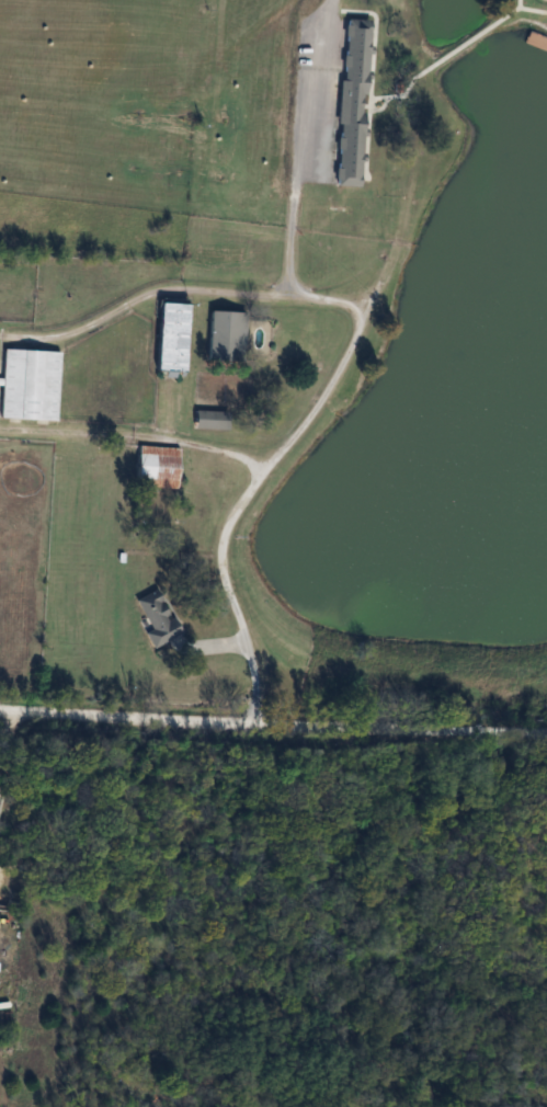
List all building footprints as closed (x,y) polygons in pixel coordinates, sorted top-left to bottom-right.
[(337,186),(363,187),(370,21),(344,20),(337,186)] [(160,301),(157,371),(185,373),(188,303),(160,301)] [(208,360),(244,362),(246,313),(210,311),(208,360)] [(60,352),(4,349),(2,378),(0,378),(0,386),(2,386),(1,419),(57,421),(60,352)] [(228,430),(229,412),(196,411),(195,429),(228,430)] [(178,487),(179,447),(140,446),(138,486),(178,487)] [(179,635),(159,589),(136,598),(146,621),(142,623),(153,647),(179,635)]
